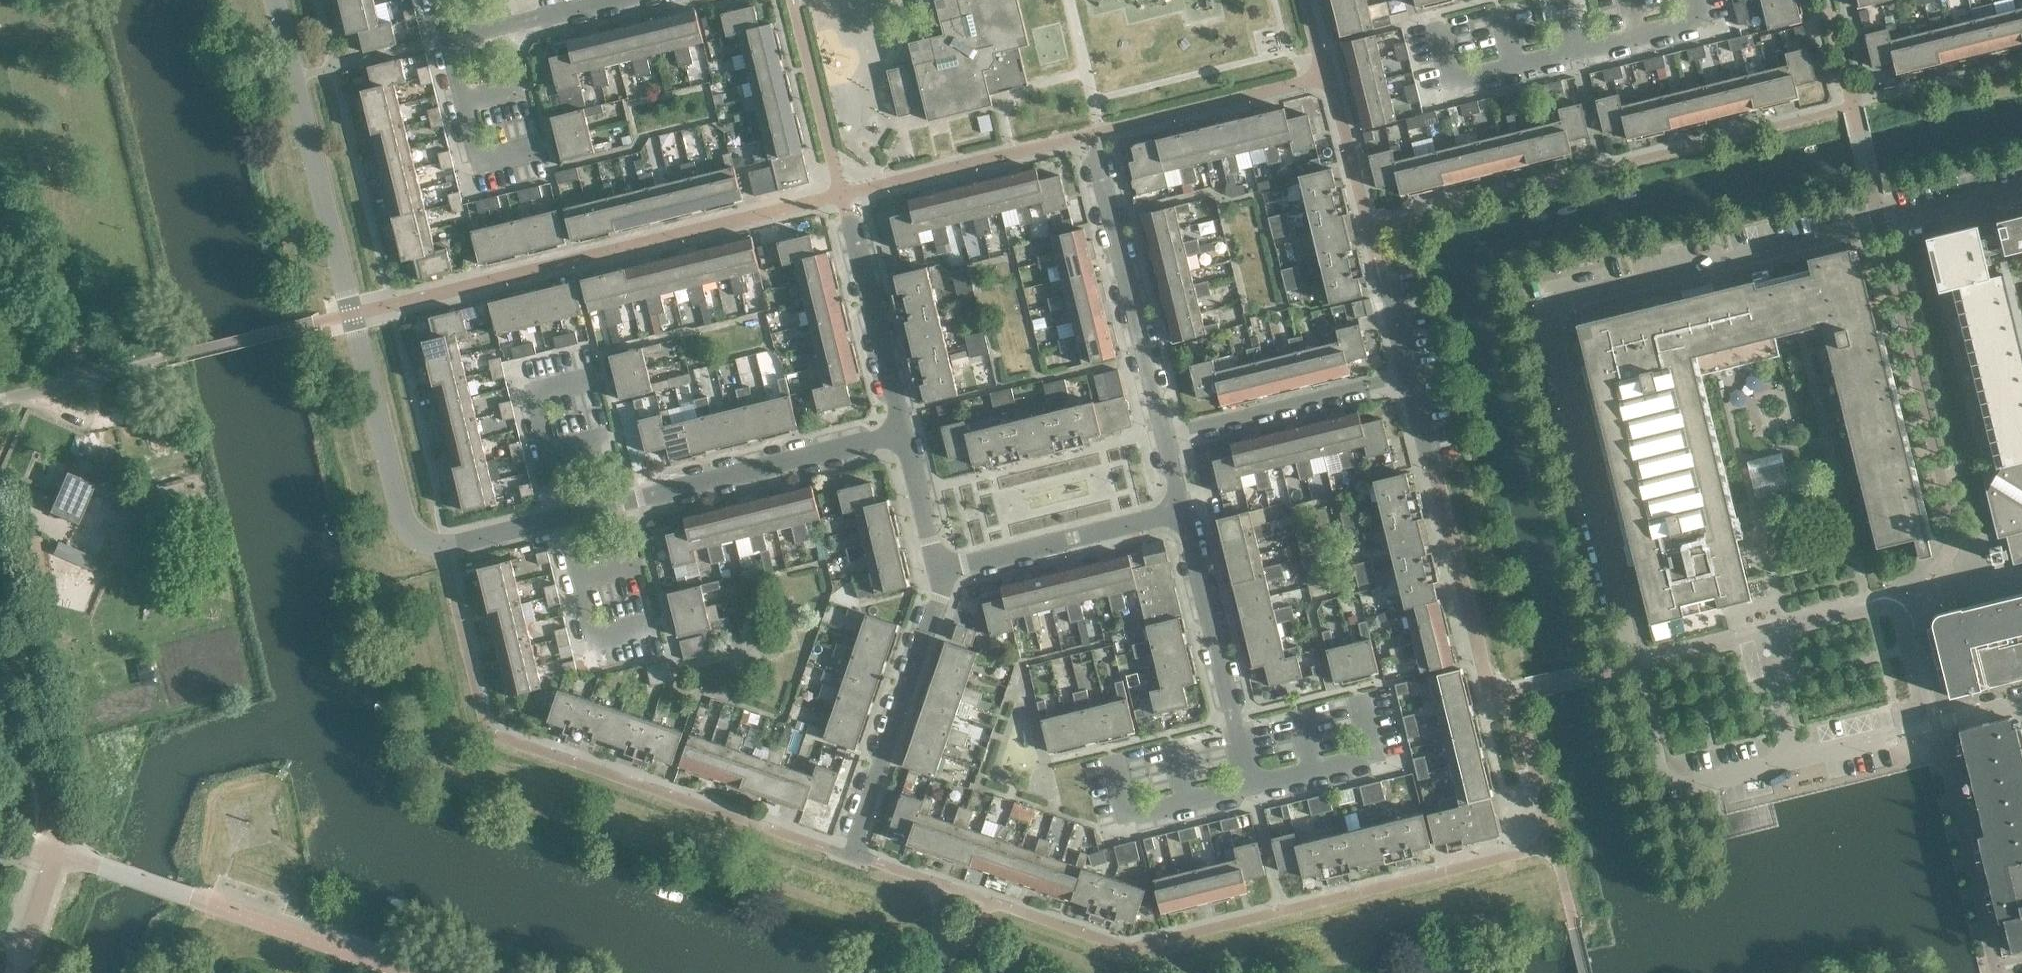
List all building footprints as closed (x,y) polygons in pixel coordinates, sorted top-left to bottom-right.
[(374,0),(335,0),(339,14),(375,5),(374,0)] [(1017,0),(939,0),(936,1),(940,21),(944,35),(909,43),(914,64),(887,71),(898,117),(926,111),(929,121),(992,105),(989,95),(1028,85),(1018,47),(1029,45),(1017,0)] [(1332,15),(1368,6),(1367,0),(1328,0),(1332,15)] [(1763,8),(1796,0),(1761,0),(1763,8)] [(1800,0),(1796,0),(1763,8),(1768,30),(1801,22),(1799,15),(1803,14),(1800,0)] [(1745,1),(1733,4),(1736,14),(1748,12),(1745,1)] [(380,25),(375,5),(339,14),(342,29),(346,28),(348,35),(359,32),(380,27),(380,25)] [(721,13),(727,34),(759,26),(754,5),(721,13)] [(1372,20),(1368,6),(1332,15),(1336,30),(1339,29),(1341,36),(1391,24),(1389,16),(1372,20)] [(683,13),(681,7),(672,9),(686,65),(693,63),(688,46),(704,42),(696,10),(683,13)] [(416,17),(414,8),(403,11),(405,20),(416,17)] [(686,65),(672,9),(662,12),(664,17),(652,20),(661,53),(675,49),(679,67),(686,65)] [(2016,9),(1995,15),(2004,51),(2019,47),(2018,44),(2021,43),(2021,34),(2016,9)] [(1870,18),(1867,10),(1859,12),(1861,21),(1870,18)] [(1750,22),(1748,12),(1736,14),(1739,25),(1750,22)] [(2004,51),(1995,15),(1974,20),(1982,53),(1988,51),(1989,55),(2004,51)] [(702,18),(704,27),(712,25),(710,16),(702,18)] [(419,26),(416,17),(405,20),(408,28),(419,26)] [(641,23),(639,17),(630,19),(644,75),(651,74),(646,56),(661,53),(652,20),(641,23)] [(644,75),(630,19),(621,22),(622,28),(611,31),(618,63),(633,60),(637,77),(644,75)] [(1982,53),(1974,20),(1952,25),(1961,62),(1976,58),(1976,54),(1982,53)] [(391,22),(380,25),(380,27),(359,32),(364,53),(397,45),(391,22)] [(770,24),(759,26),(727,34),(729,44),(741,41),(744,54),(780,45),(776,30),(772,31),(770,24)] [(1886,26),(1887,29),(1895,62),(1893,62),(1896,74),(1903,72),(1904,76),(1919,72),(1910,36),(1899,38),(1895,24),(1886,26)] [(1961,62),(1952,25),(1931,30),(1939,63),(1945,62),(1946,65),(1961,62)] [(1805,34),(1803,26),(1794,28),(1796,36),(1805,34)] [(599,33),(597,27),(588,30),(602,86),(609,84),(604,67),(618,63),(611,31),(599,33)] [(1895,62),(1887,29),(1865,35),(1872,67),(1893,62),(1895,62)] [(602,86),(588,30),(579,32),(580,38),(567,41),(570,53),(575,74),(578,73),(591,70),(595,88),(602,86)] [(1939,63),(1931,30),(1910,36),(1919,72),(1934,68),(1933,65),(1939,63)] [(1381,57),(1375,35),(1342,43),(1344,50),(1340,50),(1344,66),(1381,57)] [(1747,35),(1741,36),(1738,37),(1741,48),(1750,46),(1747,35)] [(1741,48),(1738,37),(1728,39),(1731,51),(1741,48)] [(1408,50),(1406,42),(1394,44),(1396,53),(1408,50)] [(783,60),(780,45),(744,54),(747,68),(733,71),(735,78),(781,67),(780,61),(783,60)] [(1707,57),(1704,45),(1695,47),(1698,59),(1707,57)] [(1698,59),(1695,47),(1687,50),(1690,61),(1698,59)] [(1777,52),(1780,67),(1791,64),(1796,85),(1816,81),(1808,48),(1786,53),(1785,50),(1777,52)] [(1410,58),(1408,50),(1396,53),(1398,61),(1410,58)] [(575,74),(570,53),(550,58),(558,91),(581,85),(578,73),(575,74)] [(1665,67),(1663,56),(1653,58),(1656,69),(1665,67)] [(1386,78),(1381,57),(1344,66),(1348,81),(1351,80),(1353,86),(1386,78)] [(406,82),(401,58),(368,66),(373,87),(394,82),(394,85),(406,82)] [(1656,69),(1653,58),(1644,60),(1647,72),(1656,69)] [(1791,64),(1780,67),(1769,70),(1777,106),(1792,102),(1792,99),(1798,97),(1796,85),(1791,64)] [(431,74),(429,66),(417,69),(419,77),(431,74)] [(1623,77),(1620,66),(1612,68),(1614,80),(1623,77)] [(783,72),(781,67),(735,78),(737,85),(751,81),(754,96),(790,87),(786,72),(783,72)] [(1614,80),(1612,68),(1603,70),(1606,82),(1614,80)] [(1777,106),(1769,70),(1747,75),(1755,107),(1761,106),(1762,110),(1777,106)] [(433,83),(431,74),(419,77),(421,86),(433,83)] [(1755,107),(1747,75),(1726,80),(1735,116),(1750,113),(1749,109),(1755,107)] [(1391,99),(1386,78),(1353,86),(1354,92),(1351,93),(1354,108),(1391,99)] [(1564,92),(1561,80),(1553,83),(1556,94),(1564,92)] [(1735,116),(1726,80),(1705,85),(1713,117),(1719,116),(1720,120),(1735,116)] [(394,82),(373,87),(361,90),(363,97),(360,98),(363,113),(399,104),(394,85),(394,82)] [(1556,94),(1553,83),(1544,85),(1547,96),(1556,94)] [(1418,92),(1416,84),(1404,86),(1406,95),(1418,92)] [(1713,117),(1705,85),(1684,90),(1692,126),(1707,123),(1707,119),(1713,117)] [(794,102),(790,87),(754,96),(758,110),(744,113),(746,120),(791,109),(790,103),(794,102)] [(1524,102),(1521,90),(1511,93),(1514,104),(1524,102)] [(1692,126),(1684,90),(1662,95),(1670,128),(1676,126),(1677,130),(1692,126)] [(1420,101),(1418,92),(1406,95),(1408,103),(1420,101)] [(1514,104),(1511,93),(1502,95),(1504,106),(1514,104)] [(1618,94),(1595,99),(1603,132),(1625,127),(1619,105),(1621,105),(1618,94)] [(1670,128),(1662,95),(1642,100),(1650,137),(1665,133),(1664,130),(1670,128)] [(560,102),(562,110),(571,108),(569,99),(560,102)] [(1396,121),(1391,99),(1354,108),(1358,123),(1362,122),(1363,129),(1396,121)] [(1650,137),(1642,100),(1621,105),(1619,105),(1625,127),(1627,138),(1635,137),(1636,141),(1650,137)] [(1481,112),(1478,101),(1469,103),(1472,114),(1481,112)] [(1472,114),(1469,103),(1461,105),(1464,116),(1472,114)] [(1589,136),(1581,103),(1559,109),(1561,120),(1566,142),(1569,141),(1589,136)] [(404,125),(399,104),(363,113),(367,128),(371,127),(372,133),(404,125)] [(549,125),(553,140),(589,131),(586,117),(603,112),(602,105),(552,117),(553,124),(549,125)] [(1273,111),(1271,105),(1262,107),(1275,164),(1282,162),(1278,144),(1291,141),(1293,141),(1288,119),(1285,108),(1273,111)] [(441,117),(439,107),(427,110),(430,119),(441,117)] [(1275,164),(1262,107),(1252,109),(1253,115),(1242,118),(1250,151),(1264,148),(1268,165),(1275,164)] [(1448,109),(1452,122),(1459,121),(1456,107),(1448,109)] [(793,115),(791,109),(746,120),(747,127),(761,123),(764,138),(800,129),(797,114),(793,115)] [(1439,122),(1436,111),(1426,113),(1429,125),(1439,122)] [(1429,125),(1426,113),(1417,116),(1420,127),(1429,125)] [(1309,114),(1288,119),(1293,141),(1291,141),(1294,153),(1317,147),(1309,114)] [(1231,121),(1229,115),(1220,117),(1233,174),(1240,172),(1236,154),(1250,151),(1242,118),(1231,121)] [(1509,131),(1518,129),(1515,115),(1506,117),(1509,131)] [(444,126),(441,117),(430,119),(432,129),(444,126)] [(1233,174),(1220,117),(1210,120),(1211,126),(1200,128),(1207,161),(1222,158),(1226,175),(1233,174)] [(1566,142),(1561,120),(1542,125),(1551,162),(1566,158),(1565,154),(1572,153),(1569,141),(1566,142)] [(410,147),(404,125),(372,133),(374,139),(370,140),(374,155),(410,147)] [(1188,131),(1187,125),(1178,128),(1191,184),(1198,182),(1193,165),(1207,161),(1200,128),(1188,131)] [(1551,162),(1542,125),(1520,130),(1529,163),(1535,162),(1535,165),(1551,162)] [(1191,184),(1178,128),(1168,130),(1170,136),(1157,139),(1165,172),(1180,168),(1184,185),(1191,184)] [(804,144),(800,129),(764,138),(768,152),(754,155),(756,163),(772,159),(802,152),(800,145),(804,144)] [(1529,163),(1520,130),(1499,135),(1508,172),(1523,168),(1523,165),(1529,163)] [(593,145),(589,131),(553,140),(557,155),(560,154),(562,161),(612,149),(610,141),(593,145)] [(1374,139),(1372,131),(1363,133),(1366,141),(1374,139)] [(631,135),(622,138),(623,145),(633,143),(631,135)] [(1508,172),(1499,135),(1478,141),(1486,173),(1493,172),(1493,175),(1508,172)] [(1132,139),(1119,142),(1121,152),(1127,150),(1131,167),(1138,195),(1169,187),(1165,172),(1157,139),(1133,145),(1132,139)] [(1486,173),(1478,141),(1457,146),(1466,182),(1481,179),(1480,175),(1486,173)] [(1391,146),(1392,150),(1400,182),(1398,183),(1401,194),(1408,192),(1409,196),(1424,192),(1415,156),(1403,159),(1399,144),(1391,146)] [(1466,182),(1457,146),(1436,151),(1444,184),(1450,182),(1451,186),(1466,182)] [(415,168),(410,147),(374,155),(377,170),(381,170),(382,176),(415,168)] [(1400,182),(1392,150),(1369,155),(1377,188),(1398,183),(1400,182)] [(452,159),(450,151),(438,154),(440,162),(452,159)] [(1444,184),(1436,151),(1415,156),(1424,192),(1439,189),(1438,185),(1444,184)] [(808,175),(802,152),(772,159),(773,166),(776,177),(779,190),(802,185),(801,181),(804,176),(808,175)] [(726,168),(712,172),(721,208),(736,204),(735,201),(742,199),(731,153),(723,155),(726,168)] [(738,157),(733,158),(736,168),(744,166),(743,159),(738,157)] [(1311,160),(1313,169),(1322,167),(1319,158),(1311,160)] [(454,167),(452,159),(440,162),(442,170),(454,167)] [(633,162),(637,176),(639,175),(645,174),(642,159),(633,162)] [(695,162),(688,163),(699,210),(705,208),(706,212),(721,208),(712,172),(698,175),(695,162)] [(699,210),(688,163),(681,165),(684,179),(670,182),(679,219),(694,215),(693,211),(699,210)] [(776,177),(773,166),(749,172),(752,183),(776,177)] [(1024,172),(1023,166),(1013,168),(1027,224),(1034,223),(1030,205),(1042,202),(1045,201),(1040,180),(1037,169),(1024,172)] [(420,189),(415,168),(382,176),(384,182),(380,183),(384,198),(420,189)] [(577,168),(566,170),(569,182),(579,179),(577,168)] [(1027,224),(1013,168),(1004,170),(1005,177),(994,179),(1002,212),(1016,209),(1020,226),(1027,224)] [(1360,257),(1359,251),(1353,252),(1350,241),(1356,240),(1348,205),(1347,202),(1349,202),(1345,187),(1343,188),(1341,179),(1335,180),(1332,168),(1300,176),(1310,215),(1320,255),(1331,304),(1364,296),(1360,283),(1367,282),(1364,272),(1366,271),(1362,256),(1360,257)] [(558,184),(569,182),(566,170),(556,173),(558,184)] [(652,172),(646,174),(657,220),(663,219),(664,222),(679,219),(670,182),(656,186),(652,172)] [(657,220),(646,174),(645,174),(639,175),(642,189),(628,193),(637,229),(652,225),(651,222),(657,220)] [(1060,175),(1040,180),(1045,201),(1042,202),(1045,214),(1068,208),(1060,175)] [(982,182),(981,176),(971,178),(985,235),(992,233),(987,215),(1002,212),(994,179),(982,182)] [(779,190),(776,177),(752,183),(755,196),(779,190)] [(985,235),(971,178),(962,181),(963,187),(952,190),(960,222),(974,219),(978,236),(985,235)] [(604,184),(607,198),(615,231),(621,229),(622,233),(637,229),(628,193),(614,196),(610,182),(604,184)] [(542,197),(540,186),(529,189),(532,200),(542,197)] [(940,192),(939,186),(929,189),(943,245),(950,243),(945,226),(960,222),(952,190),(940,192)] [(425,210),(420,189),(384,198),(388,213),(391,212),(393,218),(425,210)] [(532,200),(529,189),(518,191),(521,203),(532,200)] [(943,245),(929,189),(920,191),(921,197),(908,200),(911,212),(916,233),(919,232),(932,229),(936,247),(943,245)] [(462,201),(460,192),(448,195),(451,204),(462,201)] [(501,208),(498,196),(487,199),(490,210),(501,208)] [(615,231),(607,198),(586,203),(595,239),(610,236),(609,232),(615,231)] [(490,210),(487,199),(477,201),(479,213),(490,210)] [(465,211),(462,201),(451,204),(453,214),(465,211)] [(1191,210),(1189,202),(1142,214),(1144,220),(1140,221),(1144,236),(1180,227),(1177,213),(1191,210)] [(595,239),(586,203),(564,208),(572,241),(579,239),(580,243),(595,239)] [(430,231),(425,210),(393,218),(394,224),(390,225),(394,240),(430,231)] [(565,243),(558,210),(536,215),(545,252),(559,248),(558,245),(565,243)] [(916,233),(911,212),(891,217),(899,249),(922,244),(919,232),(916,233)] [(1288,213),(1269,217),(1274,239),(1293,234),(1288,213)] [(545,252),(536,215),(515,221),(523,253),(529,252),(530,255),(545,252)] [(1996,221),(1998,227),(1993,228),(2004,274),(1989,278),(1977,226),(1943,235),(1932,237),(1945,290),(1959,287),(2003,466),(2021,462),(2021,326),(2004,254),(2021,250),(2021,215),(1996,221)] [(1071,219),(1063,221),(1064,229),(1073,227),(1071,219)] [(523,253),(515,221),(494,226),(503,262),(518,258),(517,255),(523,253)] [(503,262),(494,226),(472,231),(480,264),(487,262),(488,266),(503,262)] [(1184,242),(1180,227),(1144,236),(1148,251),(1151,250),(1153,257),(1199,245),(1198,239),(1184,242)] [(1087,241),(1084,229),(1051,237),(1055,252),(1037,256),(1039,263),(1095,249),(1093,240),(1087,241)] [(433,244),(430,231),(394,240),(398,255),(402,254),(403,262),(415,259),(415,257),(448,249),(450,248),(448,240),(433,244)] [(777,242),(782,263),(794,260),(815,255),(810,234),(777,242)] [(738,241),(737,235),(727,237),(741,294),(748,292),(744,274),(759,271),(751,238),(738,241)] [(741,294),(727,237),(718,240),(719,245),(708,248),(716,281),(730,278),(735,295),(741,294)] [(1202,252),(1214,249),(1213,242),(1200,245),(1202,252)] [(696,251),(695,245),(686,248),(700,304),(706,302),(702,285),(716,281),(708,248),(696,251)] [(758,247),(760,256),(768,254),(766,245),(758,247)] [(1201,252),(1199,245),(1153,257),(1154,263),(1151,264),(1154,279),(1191,270),(1187,256),(1201,252)] [(700,304),(686,248),(676,250),(678,256),(666,259),(674,292),(688,288),(693,305),(700,304)] [(453,271),(448,249),(415,257),(415,259),(420,279),(453,271)] [(1098,259),(1095,249),(1039,263),(1041,270),(1058,266),(1062,280),(1095,272),(1092,260),(1098,259)] [(1850,249),(1808,260),(1812,275),(1756,288),(1754,282),(1577,325),(1622,509),(1645,604),(1650,623),(1751,599),(1746,579),(1742,562),(1736,538),(1697,376),(1780,356),(1775,336),(1791,332),(1789,325),(1805,321),(1807,328),(1822,324),(1833,367),(1839,365),(1843,381),(1837,383),(1845,416),(1851,414),(1855,430),(1849,432),(1857,465),(1863,463),(1867,479),(1861,481),(1869,514),(1875,512),(1879,528),(1873,530),(1877,547),(1914,538),(1919,558),(1932,555),(1928,539),(1933,538),(1882,331),(1877,332),(1859,257),(1852,258),(1850,249)] [(2004,254),(2021,326),(2021,250),(2004,254)] [(827,252),(815,255),(794,260),(796,270),(799,283),(836,274),(832,259),(828,260),(827,252)] [(655,261),(653,256),(644,258),(657,314),(664,312),(660,295),(674,292),(666,259),(655,261)] [(465,259),(467,268),(476,266),(474,257),(465,259)] [(657,314),(644,258),(634,260),(636,266),(624,269),(632,302),(646,298),(651,316),(657,314)] [(901,260),(903,269),(912,267),(910,258),(901,260)] [(794,260),(782,263),(785,273),(796,270),(794,260)] [(612,272),(611,266),(601,268),(616,324),(622,323),(618,305),(632,302),(624,269),(612,272)] [(1298,266),(1282,270),(1287,291),(1303,287),(1298,266)] [(897,313),(899,321),(905,319),(907,330),(902,331),(911,368),(908,369),(912,383),(914,382),(916,392),(923,390),(926,403),(959,395),(927,267),(894,275),(897,288),(891,289),(894,299),(891,299),(895,314),(897,313)] [(616,324),(601,268),(592,271),(593,277),(581,280),(589,312),(604,308),(609,326),(616,324)] [(974,290),(969,269),(953,273),(958,294),(974,290)] [(1194,284),(1191,270),(1154,279),(1158,293),(1161,293),(1163,299),(1209,287),(1208,280),(1194,284)] [(1097,283),(1095,272),(1062,280),(1065,294),(1048,298),(1049,305),(1106,291),(1103,282),(1097,283)] [(840,289),(836,274),(799,283),(803,297),(789,300),(791,307),(838,296),(836,290),(840,289)] [(566,280),(551,283),(560,320),(582,314),(574,281),(567,283),(566,280)] [(560,320),(551,283),(536,287),(537,290),(531,292),(539,325),(560,320)] [(1211,294),(1209,287),(1163,299),(1165,304),(1161,305),(1165,320),(1201,312),(1197,298),(1211,294)] [(524,290),(509,294),(518,330),(539,325),(531,292),(525,293),(524,290)] [(1108,301),(1106,291),(1049,305),(1051,312),(1069,308),(1072,322),(1105,314),(1102,303),(1108,301)] [(518,330),(509,294),(494,297),(495,301),(488,302),(496,335),(518,330)] [(839,301),(838,296),(791,307),(793,314),(806,311),(810,325),(846,316),(843,301),(839,301)] [(1347,321),(1358,318),(1373,315),(1370,299),(1344,305),(1345,312),(1347,321)] [(487,312),(485,304),(477,306),(479,314),(487,312)] [(1344,305),(1331,309),(1333,315),(1345,312),(1344,305)] [(468,332),(462,309),(429,318),(434,338),(435,340),(468,332)] [(1204,326),(1201,312),(1165,320),(1168,336),(1172,335),(1174,342),(1220,331),(1218,323),(1204,326)] [(653,327),(660,326),(657,314),(651,316),(653,327)] [(1108,325),(1105,314),(1072,322),(1076,336),(1058,340),(1060,347),(1116,334),(1114,324),(1108,325)] [(850,331),(846,316),(810,325),(813,339),(800,343),(801,349),(848,338),(846,332),(850,331)] [(1045,318),(1033,321),(1035,330),(1047,327),(1045,318)] [(1359,325),(1336,330),(1344,363),(1346,363),(1367,358),(1359,325)] [(1344,363),(1336,330),(1328,332),(1331,344),(1319,347),(1327,383),(1343,379),(1342,376),(1349,374),(1346,363),(1344,363)] [(471,331),(468,332),(435,340),(434,338),(423,341),(424,348),(421,349),(424,364),(461,355),(458,343),(473,340),(471,331)] [(575,332),(564,335),(567,346),(578,344),(575,332)] [(990,353),(984,332),(966,337),(972,358),(990,353)] [(1118,343),(1116,334),(1060,347),(1061,354),(1079,349),(1082,364),(1115,356),(1112,344),(1118,343)] [(567,346),(564,335),(554,338),(556,349),(567,346)] [(1302,337),(1295,338),(1306,385),(1312,383),(1312,387),(1327,383),(1319,347),(1305,350),(1302,337)] [(849,344),(848,338),(801,349),(803,356),(817,353),(820,367),(857,358),(853,343),(849,344)] [(1306,385),(1295,338),(1288,340),(1291,353),(1277,357),(1285,393),(1300,389),(1300,386),(1306,385)] [(1195,350),(1192,341),(1184,343),(1186,352),(1195,350)] [(533,343),(522,346),(525,357),(535,354),(533,343)] [(662,351),(660,343),(609,356),(611,363),(608,364),(611,379),(648,370),(644,355),(662,351)] [(525,357),(522,346),(511,348),(514,359),(525,357)] [(1260,347),(1253,348),(1264,394),(1270,393),(1270,397),(1285,393),(1277,357),(1263,360),(1260,347)] [(1264,394),(1253,348),(1246,350),(1249,363),(1235,367),(1243,403),(1258,399),(1258,396),(1264,394)] [(466,376),(461,355),(424,364),(428,379),(432,378),(433,384),(466,376)] [(489,361),(491,370),(502,367),(500,358),(489,361)] [(860,373),(857,358),(820,367),(825,387),(826,389),(847,383),(858,381),(857,374),(860,373)] [(1220,358),(1211,360),(1219,393),(1218,393),(1220,405),(1227,403),(1228,407),(1243,403),(1235,367),(1223,369),(1220,358)] [(1219,393),(1211,360),(1189,365),(1197,398),(1218,393),(1219,393)] [(505,376),(502,367),(491,370),(493,379),(505,376)] [(651,384),(648,370),(611,379),(615,393),(619,393),(620,400),(671,387),(669,380),(651,384)] [(1125,396),(1119,370),(1105,373),(1112,400),(1125,396)] [(1112,400),(1105,373),(1094,375),(1101,402),(1112,400)] [(471,397),(466,376),(433,384),(435,390),(431,391),(435,406),(471,397)] [(782,397),(768,401),(777,437),(792,433),(791,430),(798,428),(786,378),(778,379),(782,397)] [(1069,396),(1065,380),(1044,385),(1048,401),(1069,396)] [(852,404),(847,383),(826,389),(825,387),(814,389),(819,412),(852,404)] [(749,386),(743,388),(755,439),(761,437),(762,441),(777,437),(768,401),(754,404),(749,386)] [(755,439),(743,388),(736,390),(740,407),(726,411),(735,448),(750,444),(749,440),(755,439)] [(1016,407),(1012,388),(991,393),(996,412),(1016,407)] [(1081,446),(1090,443),(1089,438),(1124,429),(1123,425),(1127,420),(1130,419),(1125,396),(1112,400),(1101,402),(1094,404),(1094,402),(968,433),(973,453),(971,454),(974,465),(987,462),(988,468),(998,466),(998,468),(1013,465),(1012,462),(1019,461),(1017,455),(1029,452),(1030,458),(1067,449),(1067,451),(1082,448),(1081,446)] [(476,418),(471,397),(435,406),(438,421),(442,420),(443,426),(476,418)] [(708,397),(701,398),(713,449),(719,448),(720,451),(735,448),(726,411),(712,414),(708,397)] [(633,400),(635,409),(644,407),(642,398),(633,400)] [(713,449),(701,398),(694,400),(698,418),(684,421),(693,458),(708,454),(707,451),(713,449)] [(513,409),(510,401),(499,403),(501,412),(513,409)] [(948,413),(946,404),(937,407),(939,415),(948,413)] [(797,409),(799,417),(808,415),(806,406),(797,409)] [(515,417),(513,409),(501,412),(503,420),(515,417)] [(660,411),(660,414),(669,448),(667,448),(670,460),(677,458),(678,461),(693,458),(684,421),(672,424),(668,409),(660,411)] [(1346,415),(1345,409),(1336,412),(1349,467),(1356,466),(1352,448),(1365,445),(1366,445),(1362,424),(1359,412),(1346,415)] [(1349,467),(1336,412),(1326,414),(1328,420),(1316,423),(1324,455),(1338,451),(1343,469),(1349,467)] [(669,448),(660,414),(638,420),(646,453),(667,448),(669,448)] [(481,439),(476,418),(443,426),(445,432),(441,433),(445,448),(481,439)] [(1383,419),(1362,424),(1366,445),(1365,445),(1368,456),(1391,451),(1383,419)] [(950,459),(971,454),(973,453),(968,433),(965,420),(942,426),(950,459)] [(1304,425),(1303,420),(1293,422),(1308,478),(1314,476),(1310,458),(1324,455),(1316,423),(1304,425)] [(1308,478),(1293,422),(1284,424),(1285,430),(1274,433),(1282,465),(1296,462),(1301,479),(1308,478)] [(1263,435),(1261,430),(1252,432),(1266,488),(1272,486),(1268,469),(1282,465),(1274,433),(1263,435)] [(1266,488),(1252,432),(1242,434),(1243,440),(1231,443),(1234,455),(1239,476),(1242,475),(1254,472),(1259,489),(1266,488)] [(486,460),(481,439),(445,448),(449,463),(452,462),(454,468),(486,460)] [(523,451),(521,442),(509,445),(511,454),(523,451)] [(525,461),(523,451),(511,454),(514,464),(525,461)] [(1239,476),(1234,455),(1213,460),(1221,493),(1244,487),(1242,475),(1239,476)] [(491,481),(486,460),(454,468),(455,474),(452,475),(455,490),(491,481)] [(1385,464),(1387,473),(1396,471),(1394,462),(1385,464)] [(2003,466),(1981,472),(1998,538),(2006,536),(2013,564),(2021,562),(2021,462),(2003,466)] [(95,484),(66,471),(49,511),(77,524),(95,484)] [(1445,575),(1441,560),(1435,561),(1433,554),(1428,556),(1425,545),(1431,543),(1422,507),(1428,506),(1424,490),(1418,492),(1416,483),(1410,485),(1407,472),(1375,480),(1405,606),(1438,598),(1435,586),(1441,585),(1439,577),(1445,575)] [(497,503),(491,481),(455,490),(459,505),(462,504),(464,511),(497,503)] [(838,490),(844,512),(877,504),(876,503),(871,482),(838,490)] [(533,494),(531,483),(519,486),(522,497),(533,494)] [(800,489),(799,483),(789,485),(803,541),(809,540),(805,522),(820,519),(812,486),(800,489)] [(803,541),(789,485),(779,488),(781,494),(769,496),(777,529),(791,526),(796,543),(803,541)] [(818,494),(821,503),(829,501),(827,492),(818,494)] [(758,499),(756,493),(747,496),(761,551),(767,550),(763,532),(777,529),(769,496),(758,499)] [(761,551),(747,496),(737,498),(739,504),(727,507),(736,539),(750,536),(754,553),(761,551)] [(888,500),(876,503),(877,504),(844,512),(841,513),(843,521),(857,518),(861,531),(897,521),(893,506),(889,507),(888,500)] [(1224,504),(1226,512),(1235,510),(1232,501),(1224,504)] [(716,509),(714,504),(705,506),(719,562),(725,560),(721,543),(736,539),(727,507),(716,509)] [(719,562),(705,506),(695,508),(697,514),(684,517),(687,529),(692,550),(695,549),(707,546),(712,563),(719,562)] [(1357,508),(1341,512),(1346,532),(1362,529),(1357,508)] [(1254,525),(1250,510),(1213,519),(1218,535),(1221,534),(1223,540),(1273,528),(1271,521),(1254,525)] [(901,536),(897,521),(861,531),(864,543),(847,547),(848,554),(898,543),(897,537),(901,536)] [(1274,535),(1273,528),(1223,540),(1224,546),(1221,547),(1225,562),(1261,553),(1257,539),(1274,535)] [(692,550),(687,529),(667,534),(675,566),(698,561),(695,549),(692,550)] [(1183,617),(1164,540),(1142,545),(1143,551),(1130,554),(1138,587),(1137,587),(1147,625),(1183,617)] [(900,549),(898,543),(848,554),(850,561),(867,557),(871,571),(907,563),(904,548),(900,549)] [(2004,557),(2001,545),(1989,548),(1992,560),(2004,557)] [(550,561),(548,550),(536,553),(539,564),(550,561)] [(1117,557),(1115,552),(1106,554),(1120,610),(1127,608),(1122,591),(1137,587),(1138,587),(1130,554),(1117,557)] [(1264,567),(1261,553),(1225,562),(1228,577),(1232,576),(1233,582),(1283,569),(1281,563),(1264,567)] [(1120,610),(1106,554),(1097,556),(1098,562),(1087,565),(1095,597),(1109,594),(1113,612),(1120,610)] [(477,575),(480,590),(517,581),(511,559),(478,567),(480,574),(477,575)] [(1372,559),(1354,564),(1359,584),(1378,580),(1372,559)] [(1075,568),(1073,562),(1064,564),(1078,620),(1085,618),(1081,601),(1095,597),(1087,565),(1075,568)] [(911,578),(907,563),(871,571),(874,586),(857,590),(859,598),(909,586),(907,579),(911,578)] [(1078,620),(1064,564),(1055,566),(1056,572),(1045,575),(1053,607),(1067,604),(1071,622),(1078,620)] [(1285,576),(1283,569),(1233,582),(1235,588),(1231,589),(1235,604),(1271,595),(1267,581),(1285,576)] [(1033,578),(1031,572),(1022,574),(1036,631),(1043,629),(1039,611),(1053,607),(1045,575),(1033,578)] [(1036,631),(1022,574),(1013,577),(1014,583),(1001,586),(1004,597),(1009,618),(1012,618),(1025,615),(1029,632),(1036,631)] [(678,577),(680,586),(688,584),(686,575),(678,577)] [(667,601),(671,616),(707,606),(703,592),(721,588),(719,580),(668,592),(670,600),(667,601)] [(522,603),(517,581),(480,590),(484,606),(488,605),(489,611),(522,603)] [(558,594),(556,584),(545,587),(547,596),(558,594)] [(1940,614),(1939,614),(1937,615),(1935,617),(1934,619),(1933,621),(1933,622),(1932,624),(1932,625),(1950,696),(2021,679),(2021,593),(1940,614)] [(560,603),(558,594),(547,596),(549,606),(560,603)] [(758,618),(753,595),(745,597),(751,620),(758,618)] [(1274,609),(1271,595),(1235,604),(1239,619),(1242,618),(1243,624),(1293,612),(1292,605),(1274,609)] [(1009,618),(1004,597),(983,603),(991,635),(1015,629),(1012,618),(1009,618)] [(1440,605),(1438,598),(1405,606),(1392,610),(1394,618),(1407,614),(1411,628),(1447,619),(1443,604),(1440,605)] [(527,623),(522,603),(489,611),(490,617),(487,617),(491,632),(527,623)] [(710,621),(707,606),(671,616),(674,631),(677,630),(679,637),(730,624),(728,617),(710,621)] [(864,621),(859,635),(894,647),(899,632),(896,631),(898,624),(850,608),(847,615),(864,621)] [(1295,619),(1293,612),(1243,624),(1245,630),(1241,631),(1245,646),(1281,637),(1278,623),(1295,619)] [(1187,632),(1183,617),(1147,625),(1150,640),(1133,644),(1134,651),(1185,639),(1183,633),(1187,632)] [(1451,634),(1447,619),(1411,628),(1414,642),(1401,646),(1402,652),(1449,641),(1447,635),(1451,634)] [(1363,640),(1349,643),(1358,680),(1373,676),(1372,673),(1379,671),(1367,620),(1359,622),(1363,640)] [(977,631),(952,622),(947,637),(972,645),(977,631)] [(532,644),(527,623),(491,632),(494,647),(498,646),(499,652),(532,644)] [(568,636),(566,628),(555,630),(557,639),(568,636)] [(1331,629),(1323,631),(1335,682),(1342,680),(1343,684),(1358,680),(1349,643),(1335,647),(1331,629)] [(701,635),(680,641),(685,659),(705,654),(701,635)] [(894,647),(859,635),(855,649),(838,643),(835,649),(884,666),(886,660),(889,662),(894,647)] [(570,644),(568,636),(557,639),(559,647),(570,644)] [(1284,649),(1281,637),(1245,646),(1249,661),(1253,660),(1254,667),(1265,664),(1265,663),(1298,654),(1301,654),(1299,645),(1284,649)] [(1186,645),(1185,639),(1134,651),(1136,658),(1154,654),(1157,668),(1193,659),(1190,644),(1186,645)] [(995,657),(945,641),(943,647),(940,646),(935,661),(970,673),(975,660),(992,665),(995,657)] [(1450,647),(1449,641),(1402,652),(1404,659),(1418,656),(1422,671),(1458,662),(1454,646),(1450,647)] [(537,665),(532,644),(499,652),(501,659),(497,659),(501,674),(537,665)] [(884,666),(835,649),(833,656),(850,662),(846,676),(881,688),(886,673),(882,672),(884,666)] [(1011,651),(1013,659),(1021,658),(1019,649),(1011,651)] [(1304,677),(1298,654),(1265,663),(1265,664),(1271,685),(1304,677)] [(1197,674),(1193,659),(1157,668),(1160,680),(1145,683),(1147,692),(1151,691),(1183,683),(1184,685),(1195,682),(1194,675),(1197,674)] [(576,669),(574,660),(563,663),(565,672),(576,669)] [(970,673),(935,661),(930,676),(933,677),(931,683),(980,700),(983,693),(966,687),(970,673)] [(671,674),(668,662),(647,667),(652,685),(672,680),(671,674)] [(1323,672),(1321,664),(1313,666),(1315,674),(1323,672)] [(543,688),(537,665),(501,674),(505,689),(508,689),(510,696),(543,688)] [(1462,674),(1461,668),(1428,676),(1434,697),(1469,688),(1466,674),(1462,674)] [(881,688),(846,676),(841,689),(824,684),(821,690),(870,707),(872,702),(876,703),(881,688)] [(1135,730),(1123,680),(1115,682),(1120,700),(1105,703),(1114,739),(1129,735),(1128,732),(1135,730)] [(1410,692),(1407,681),(1396,684),(1399,695),(1410,692)] [(980,700),(931,683),(929,688),(926,687),(921,702),(956,714),(961,701),(978,706),(980,700)] [(1183,683),(1151,691),(1156,713),(1189,705),(1184,685),(1183,683)] [(1473,704),(1469,688),(1434,697),(1439,718),(1471,710),(1470,704),(1473,704)] [(564,739),(579,744),(581,738),(595,743),(597,737),(611,742),(624,747),(623,752),(636,757),(634,762),(649,768),(651,762),(656,764),(658,758),(673,763),(684,731),(559,689),(549,720),(563,725),(561,731),(566,733),(564,739)] [(1087,689),(1080,691),(1092,741),(1098,740),(1099,743),(1114,739),(1105,703),(1091,706),(1087,689)] [(870,707),(821,690),(819,697),(836,703),(832,717),(867,729),(872,714),(868,713),(870,707)] [(1092,741),(1080,691),(1073,692),(1078,710),(1064,713),(1072,750),(1087,746),(1086,742),(1092,741)] [(1045,699),(1037,701),(1049,752),(1057,750),(1057,753),(1072,750),(1064,713),(1050,717),(1045,699)] [(702,701),(698,712),(706,715),(710,704),(702,701)] [(956,714),(921,702),(916,717),(919,718),(917,724),(966,741),(969,734),(952,728),(956,714)] [(1143,708),(1134,710),(1136,718),(1145,716),(1143,708)] [(1473,717),(1471,710),(1439,718),(1444,740),(1480,731),(1477,716),(1473,717)] [(1415,713),(1404,716),(1406,727),(1417,724),(1415,713)] [(867,729),(832,717),(827,731),(810,725),(807,732),(856,749),(858,742),(862,743),(867,729)] [(2009,718),(1958,730),(1984,834),(1977,836),(1998,922),(2011,919),(2012,925),(2005,927),(2011,951),(2021,948),(2021,731),(2021,726),(2011,728),(2009,718)] [(807,724),(798,720),(795,728),(805,731),(807,724)] [(966,741),(917,724),(915,730),(912,729),(907,743),(942,755),(947,742),(964,748),(966,741)] [(1420,735),(1417,724),(1406,727),(1409,737),(1420,735)] [(1484,746),(1480,731),(1444,740),(1449,761),(1482,753),(1480,747),(1484,746)] [(726,745),(713,741),(700,776),(715,781),(716,778),(722,780),(737,735),(730,732),(726,745)] [(713,741),(691,733),(680,765),(687,768),(686,771),(700,776),(713,741)] [(744,737),(737,735),(722,780),(728,782),(727,785),(741,790),(753,755),(739,750),(744,737)] [(767,759),(753,755),(741,790),(756,795),(757,792),(763,794),(779,745),(773,742),(767,759)] [(942,755),(907,743),(902,758),(906,759),(903,766),(952,782),(955,775),(938,769),(942,755)] [(786,747),(779,745),(763,794),(768,796),(767,799),(782,804),(794,769),(780,764),(786,747)] [(847,750),(839,747),(836,755),(844,758),(847,750)] [(1483,759),(1482,753),(1449,761),(1454,782),(1491,773),(1487,758),(1483,759)] [(1425,755),(1414,758),(1417,769),(1428,766),(1425,755)] [(805,772),(794,769),(782,804),(797,809),(798,806),(805,808),(809,797),(807,796),(818,764),(819,761),(810,758),(805,772)] [(840,772),(818,764),(807,796),(809,797),(829,804),(840,772)] [(1431,777),(1428,766),(1417,769),(1419,779),(1431,777)] [(918,774),(910,772),(907,780),(915,783),(918,774)] [(1494,788),(1491,773),(1454,782),(1458,796),(1491,789),(1494,788)] [(1386,799),(1382,781),(1361,786),(1365,804),(1386,799)] [(1492,796),(1491,789),(1458,796),(1441,801),(1443,810),(1428,814),(1436,845),(1446,842),(1449,854),(1464,850),(1463,844),(1501,835),(1491,796),(1492,796)] [(891,825),(911,832),(913,832),(924,800),(902,793),(891,825)] [(1333,809),(1330,793),(1308,798),(1312,815),(1333,809)] [(925,798),(924,800),(913,832),(911,832),(908,843),(914,845),(913,849),(928,854),(940,819),(928,815),(933,800),(925,798)] [(1015,802),(1011,815),(1031,822),(1035,809),(1015,802)] [(1291,816),(1288,803),(1282,805),(1284,818),(1291,816)] [(954,824),(940,819),(928,854),(942,859),(944,856),(949,858),(967,809),(960,807),(954,824)] [(973,811),(967,809),(949,858),(955,859),(954,863),(969,868),(981,833),(967,828),(973,811)] [(1341,874),(1349,872),(1348,866),(1358,864),(1360,869),(1397,860),(1398,866),(1414,862),(1412,856),(1421,854),(1419,848),(1432,845),(1424,812),(1298,843),(1296,844),(1301,865),(1304,877),(1317,874),(1318,880),(1326,878),(1328,883),(1343,880),(1341,874)] [(1240,827),(1238,815),(1229,817),(1232,829),(1240,827)] [(1232,829),(1229,817),(1221,820),(1224,831),(1232,829)] [(995,838),(981,833),(969,868),(983,873),(985,869),(991,871),(1007,827),(1000,824),(995,838)] [(1198,837),(1195,826),(1187,828),(1190,839),(1198,837)] [(1014,829),(1007,827),(991,871),(996,873),(995,877),(1010,882),(1023,847),(1009,842),(1014,829)] [(1190,839),(1187,828),(1179,830),(1181,841),(1190,839)] [(1295,832),(1272,837),(1280,870),(1301,865),(1296,844),(1298,843),(1295,832)] [(1155,848),(1153,836),(1144,838),(1147,850),(1155,848)] [(1036,852),(1023,847),(1010,882),(1024,887),(1026,883),(1032,885),(1048,841),(1041,838),(1036,852)] [(1054,843),(1048,841),(1032,885),(1038,887),(1036,891),(1051,896),(1064,861),(1050,856),(1054,843)] [(1140,859),(1135,841),(1114,846),(1119,864),(1140,859)] [(1266,873),(1258,841),(1235,846),(1238,858),(1240,857),(1245,878),(1266,873)] [(1088,856),(1092,868),(1107,863),(1104,851),(1088,856)] [(1077,865),(1064,861),(1051,896),(1065,901),(1067,897),(1074,900),(1084,868),(1088,856),(1089,855),(1082,852),(1077,865)] [(1240,857),(1238,858),(1218,863),(1227,899),(1242,896),(1241,892),(1248,890),(1245,878),(1240,857)] [(1227,899),(1218,863),(1197,868),(1205,901),(1210,899),(1211,903),(1227,899)] [(1093,919),(1108,924),(1110,919),(1119,921),(1121,916),(1135,921),(1146,889),(1084,868),(1074,900),(1087,904),(1085,910),(1095,914),(1093,919)] [(1205,901),(1197,868),(1176,873),(1185,910),(1200,906),(1199,902),(1205,901)] [(1185,910),(1176,873),(1154,878),(1162,912),(1169,910),(1169,913),(1185,910)] [(1576,966),(1591,962),(1590,957),(1574,960),(1576,966)]
